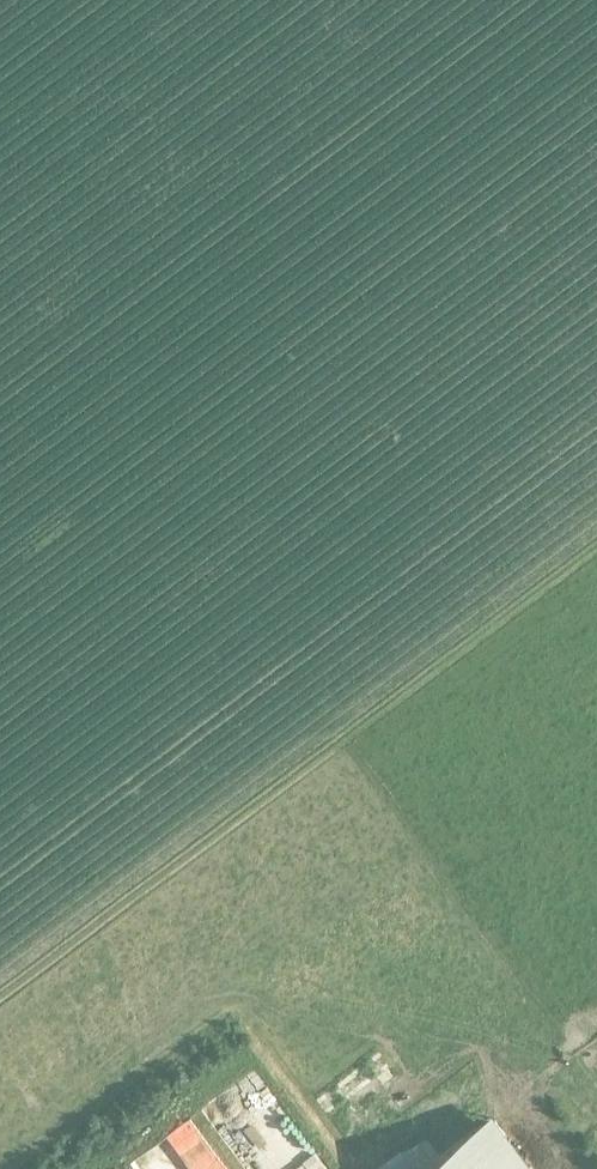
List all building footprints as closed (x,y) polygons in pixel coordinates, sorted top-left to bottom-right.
[(490,1113),(416,1168),(533,1168),(490,1113)]
